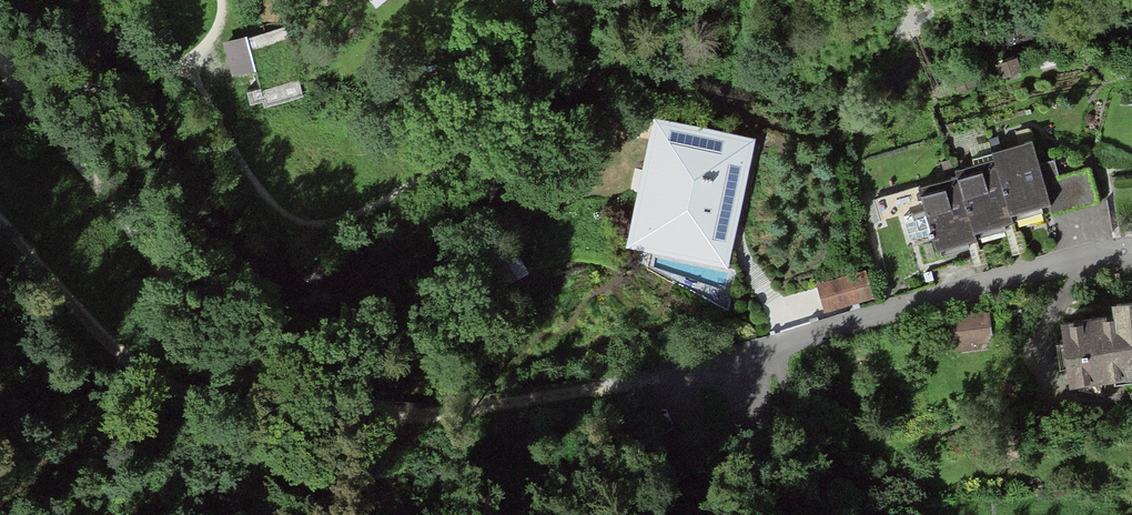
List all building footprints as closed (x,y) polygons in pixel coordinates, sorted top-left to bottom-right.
[(253,38),(229,41),(234,74),(257,71),(253,38)] [(271,105),(307,96),(303,84),(268,94),(271,105)] [(750,137),(656,118),(631,241),(725,260),(739,191),(750,137)] [(1044,179),(1033,140),(994,150),(997,160),(1012,217),(1046,208),(1051,206),(1044,179)] [(1012,217),(997,160),(959,170),(960,176),(975,231),(1008,223),(1013,221),(1012,217)] [(1051,206),(1098,194),(1091,167),(1044,179),(1051,206)] [(960,176),(921,186),(938,249),(971,240),(977,239),(975,231),(960,176)] [(826,311),(872,299),(866,276),(820,288),(826,311)] [(1108,302),(1110,322),(1062,328),(1068,374),(1119,368),(1121,385),(1131,384),(1131,300),(1108,302)] [(950,350),(994,343),(989,316),(945,323),(950,350)]
